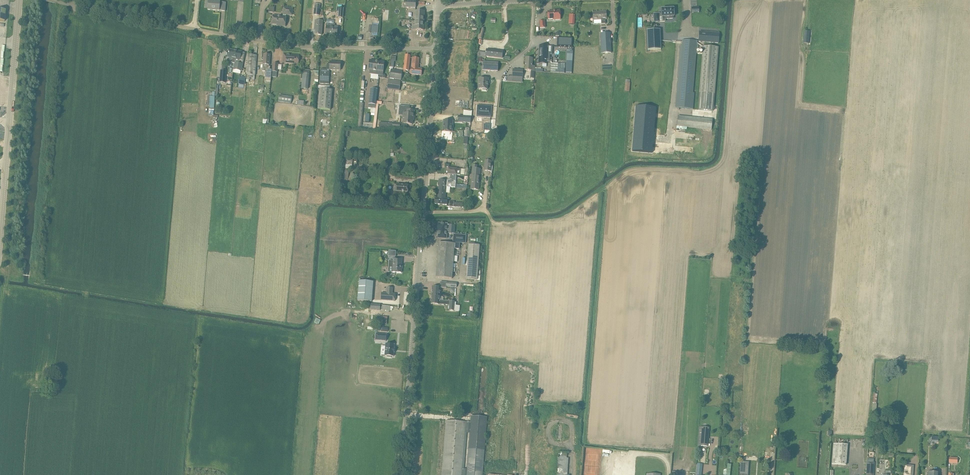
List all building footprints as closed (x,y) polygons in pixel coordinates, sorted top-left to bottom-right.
[(220,2),(208,1),(208,10),(220,11),(221,11),(225,11),(226,2),(221,2),(220,2)] [(292,9),(284,8),(283,16),(273,15),(272,24),(279,25),(279,26),(285,26),(286,15),(292,15),(292,9)] [(674,16),(674,9),(673,9),(662,9),(662,10),(662,14),(659,14),(659,17),(663,17),(665,17),(665,19),(673,18),(673,17),(673,16),(674,16)] [(560,20),(560,10),(556,10),(556,11),(548,12),(548,19),(557,19),(557,20),(560,20)] [(424,11),(415,11),(415,25),(412,25),(412,30),(424,30),(424,11)] [(606,17),(606,12),(593,12),(594,20),(601,20),(601,24),(605,24),(605,19),(606,19),(606,17)] [(315,29),(315,34),(322,35),(323,21),(315,21),(315,29)] [(335,24),(326,23),(325,35),(337,36),(338,27),(335,27),(335,24)] [(661,49),(660,29),(647,30),(648,50),(661,49)] [(700,31),(699,41),(718,43),(719,33),(700,31)] [(610,33),(600,33),(601,53),(602,53),(603,53),(611,53),(610,33)] [(557,47),(572,48),(573,39),(558,38),(557,47)] [(693,109),(695,93),(693,93),(697,50),(698,50),(699,45),(697,45),(697,41),(696,41),(683,40),(682,44),(681,44),(675,108),(672,150),(690,151),(693,109)] [(539,64),(547,64),(547,61),(548,61),(550,60),(550,54),(549,53),(547,53),(548,46),(540,45),(539,64)] [(713,111),(718,47),(717,47),(703,46),(698,110),(695,151),(710,153),(713,111)] [(235,63),(236,62),(243,63),(244,60),(240,59),(242,52),(230,49),(228,57),(232,58),(231,62),(235,63),(234,70),(241,71),(243,64),(235,63)] [(503,51),(486,49),(486,53),(479,52),(478,57),(486,58),(486,56),(502,58),(503,51)] [(262,54),(262,58),(263,58),(263,59),(263,65),(263,68),(262,71),(265,71),(265,78),(266,78),(266,81),(271,81),(271,79),(272,70),(270,69),(270,67),(269,67),(269,65),(270,65),(270,60),(270,55),(262,54)] [(300,55),(284,54),(283,62),(299,64),(300,55)] [(640,54),(632,144),(652,146),(659,56),(640,54)] [(248,60),(247,75),(255,76),(256,60),(256,56),(248,55),(248,60)] [(418,68),(419,58),(413,58),(412,68),(411,68),(411,74),(421,75),(422,69),(418,68)] [(526,58),(525,70),(530,71),(532,71),(534,71),(535,71),(535,66),(534,66),(532,66),(532,64),(532,59),(526,58)] [(383,74),(384,62),(370,60),(369,70),(370,70),(370,74),(379,75),(378,76),(379,77),(385,78),(386,77),(386,76),(385,75),(385,74),(383,74)] [(326,69),(326,70),(340,70),(340,62),(334,62),(330,61),(330,64),(327,64),(326,69)] [(499,63),(483,61),(482,70),(498,71),(499,63)] [(556,70),(555,73),(560,73),(564,73),(565,70),(560,70),(561,63),(558,63),(558,70),(556,70)] [(326,69),(321,69),(320,84),(329,84),(329,71),(326,71),(326,70),(326,69)] [(513,69),(512,77),(513,77),(512,82),(521,82),(522,78),(523,70),(513,69)] [(390,78),(401,80),(402,72),(393,70),(391,70),(390,78)] [(489,79),(479,78),(478,89),(482,89),(482,90),(486,91),(486,89),(487,89),(488,83),(489,83),(489,79)] [(399,83),(388,81),(387,89),(399,90),(400,83),(399,83)] [(332,90),(320,89),(318,109),(330,110),(332,90)] [(377,90),(371,89),(369,103),(376,104),(376,102),(376,101),(377,90)] [(292,96),(279,95),(278,102),(291,103),(292,96)] [(378,104),(381,104),(382,102),(376,101),(376,102),(376,104),(373,129),(375,130),(378,104)] [(400,105),(399,115),(403,116),(403,119),(404,119),(404,124),(407,124),(412,124),(413,120),(414,120),(414,118),(414,111),(410,110),(410,106),(400,105)] [(477,117),(491,118),(492,106),(477,105),(477,117)] [(442,131),(441,139),(445,140),(448,140),(452,140),(453,131),(452,131),(453,121),(444,120),(443,131),(442,131)] [(347,156),(341,156),(340,170),(341,170),(340,187),(347,188),(349,171),(352,171),(352,161),(347,161),(347,156)] [(477,166),(473,165),(471,189),(478,190),(480,169),(477,169),(477,166)] [(437,185),(438,186),(439,186),(446,187),(448,187),(455,187),(456,175),(460,175),(461,169),(448,168),(448,174),(450,174),(450,179),(447,179),(447,180),(439,180),(439,182),(438,182),(437,185)] [(408,186),(393,184),(392,191),(394,191),(393,198),(387,198),(386,203),(393,203),(393,201),(401,201),(402,196),(401,196),(401,192),(408,192),(408,186)] [(446,187),(439,186),(438,198),(435,198),(435,204),(447,205),(447,199),(445,199),(446,187)] [(438,223),(437,232),(439,232),(438,238),(446,238),(446,237),(447,233),(451,233),(452,225),(447,224),(446,224),(446,223),(441,222),(441,224),(438,223)] [(465,243),(466,236),(454,235),(453,242),(465,243)] [(460,244),(439,242),(436,277),(452,279),(454,249),(459,249),(460,244)] [(469,245),(466,280),(477,280),(480,245),(475,245),(469,245)] [(402,258),(394,258),(393,272),(401,273),(402,258)] [(373,281),(360,280),(358,300),(372,301),(373,281)] [(393,288),(387,287),(387,293),(381,293),(381,300),(395,301),(395,294),(392,294),(393,288)] [(443,298),(442,297),(439,296),(440,287),(432,287),(431,304),(450,305),(449,310),(459,311),(460,306),(454,305),(455,301),(443,300),(443,298)] [(394,344),(386,344),(385,356),(387,356),(387,357),(391,357),(391,356),(393,356),(394,353),(395,353),(395,348),(394,348),(394,344)] [(471,416),(466,474),(483,474),(487,417),(471,416)] [(446,420),(442,474),(461,474),(465,421),(446,420)] [(708,428),(699,427),(699,433),(701,433),(700,446),(707,446),(708,431),(708,428)] [(848,445),(834,444),(832,464),(846,465),(848,445)] [(559,452),(557,474),(567,474),(569,453),(559,452)] [(740,462),(739,474),(747,474),(748,462),(740,462)] [(905,466),(905,470),(909,470),(908,474),(904,474),(912,474),(913,466),(905,466)]
